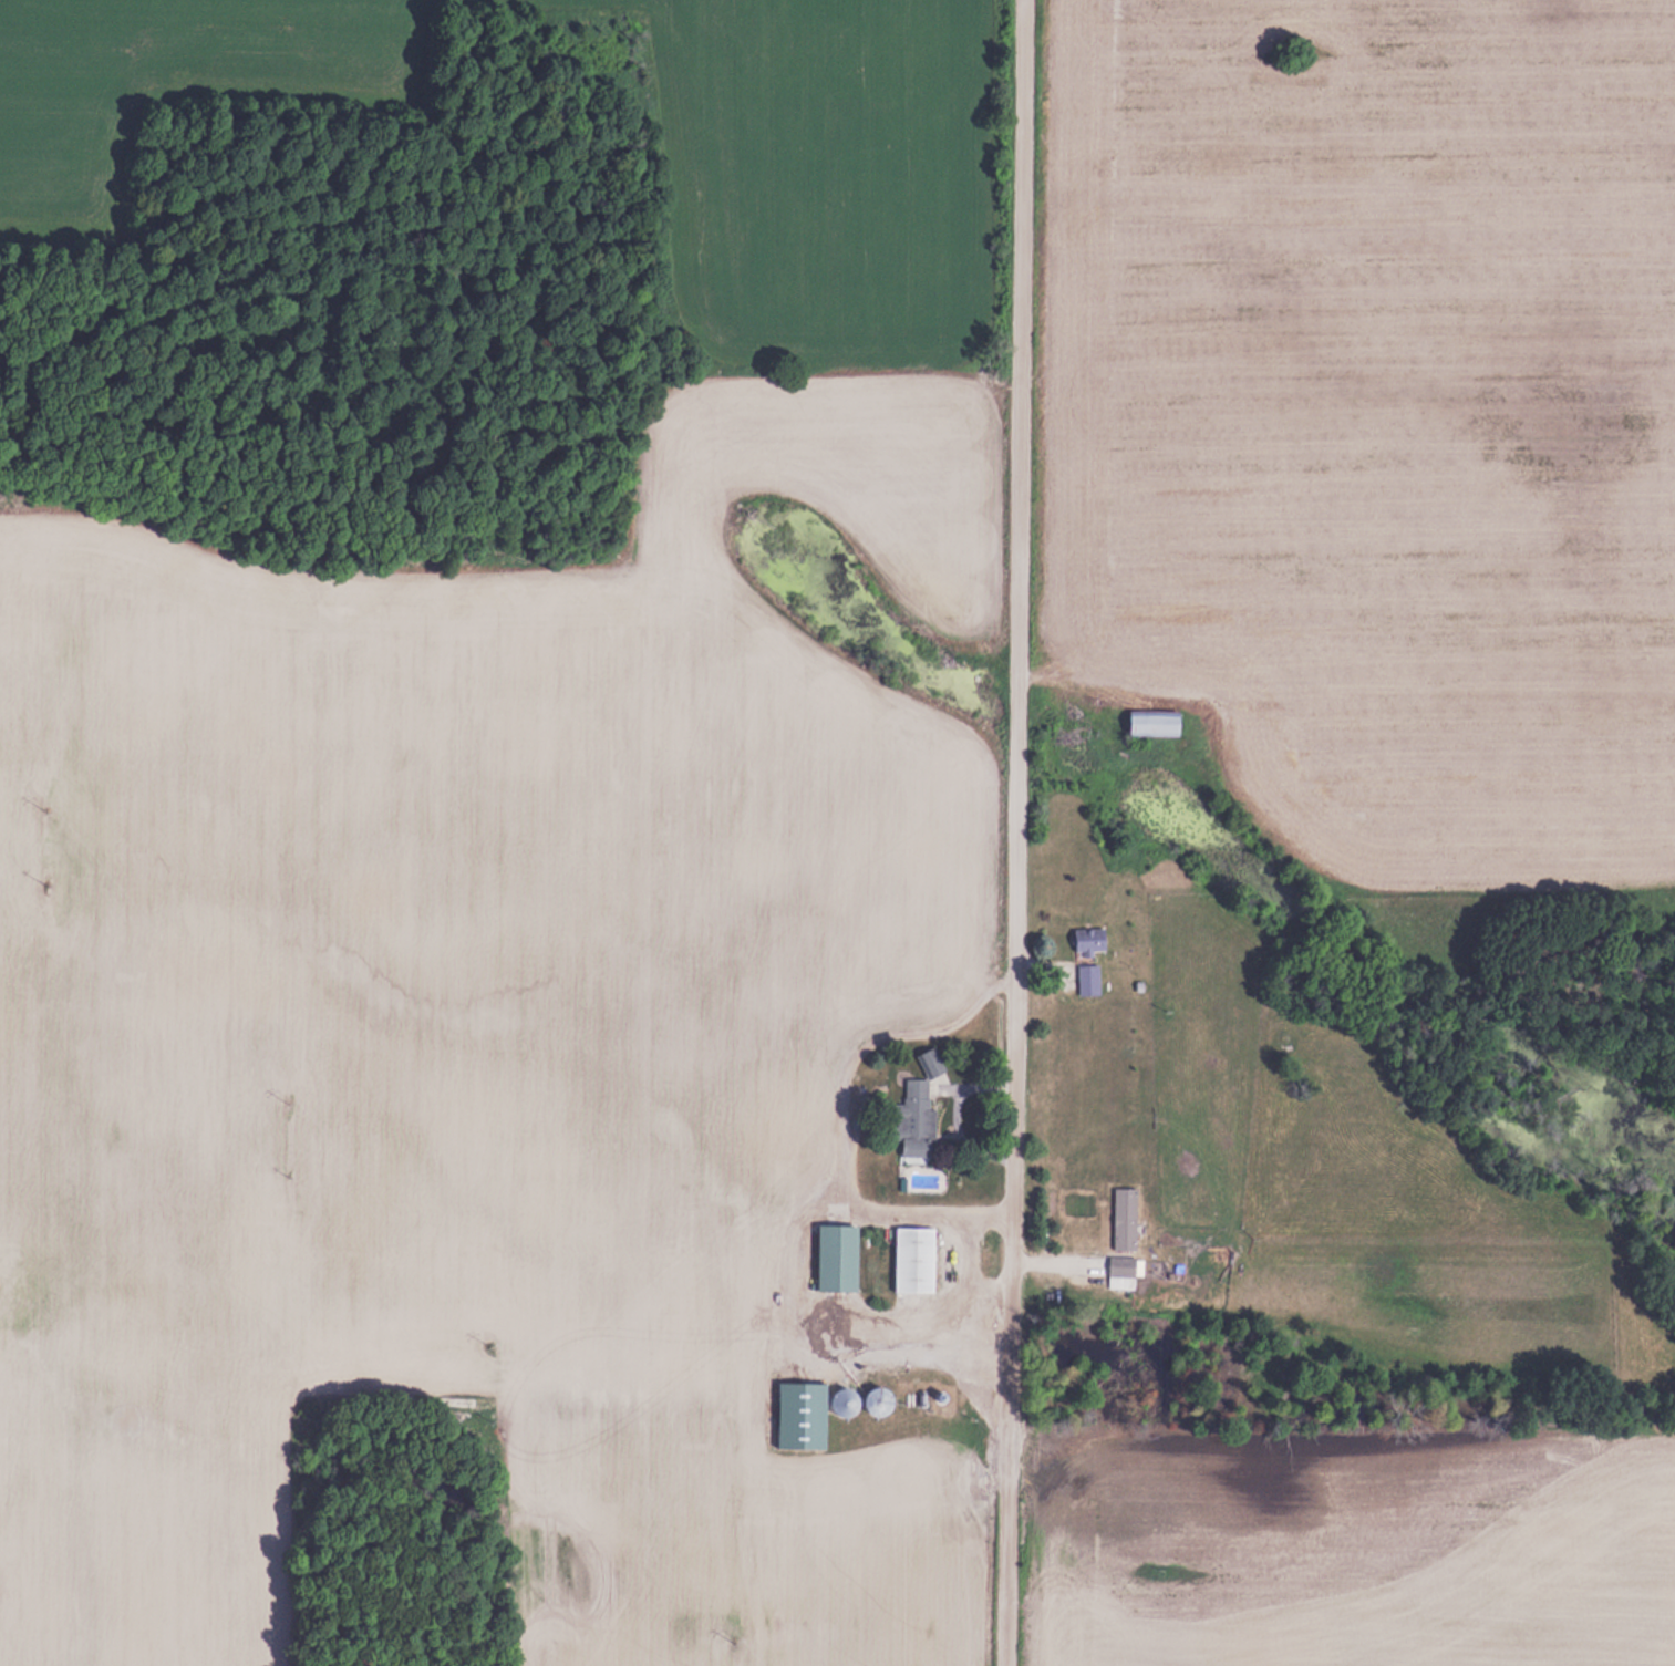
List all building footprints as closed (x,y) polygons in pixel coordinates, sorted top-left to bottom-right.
[(1129,733),(1184,733),(1184,711),(1129,711),(1129,733)] [(1108,951),(1108,928),(1074,928),(1074,951),(1108,951)] [(1100,965),(1078,965),(1078,995),(1100,995),(1100,965)] [(900,1078),(897,1154),(934,1155),(937,1053),(923,1053),(922,1078),(900,1078)] [(1112,1187),(1112,1248),(1136,1248),(1136,1187),(1112,1187)] [(860,1291),(860,1224),(816,1224),(816,1291),(860,1291)] [(935,1225),(894,1225),(894,1292),(935,1292),(935,1225)] [(1108,1275),(1141,1275),(1141,1255),(1108,1255),(1108,1275)] [(886,1414),(886,1389),(863,1389),(863,1414),(886,1414)]
